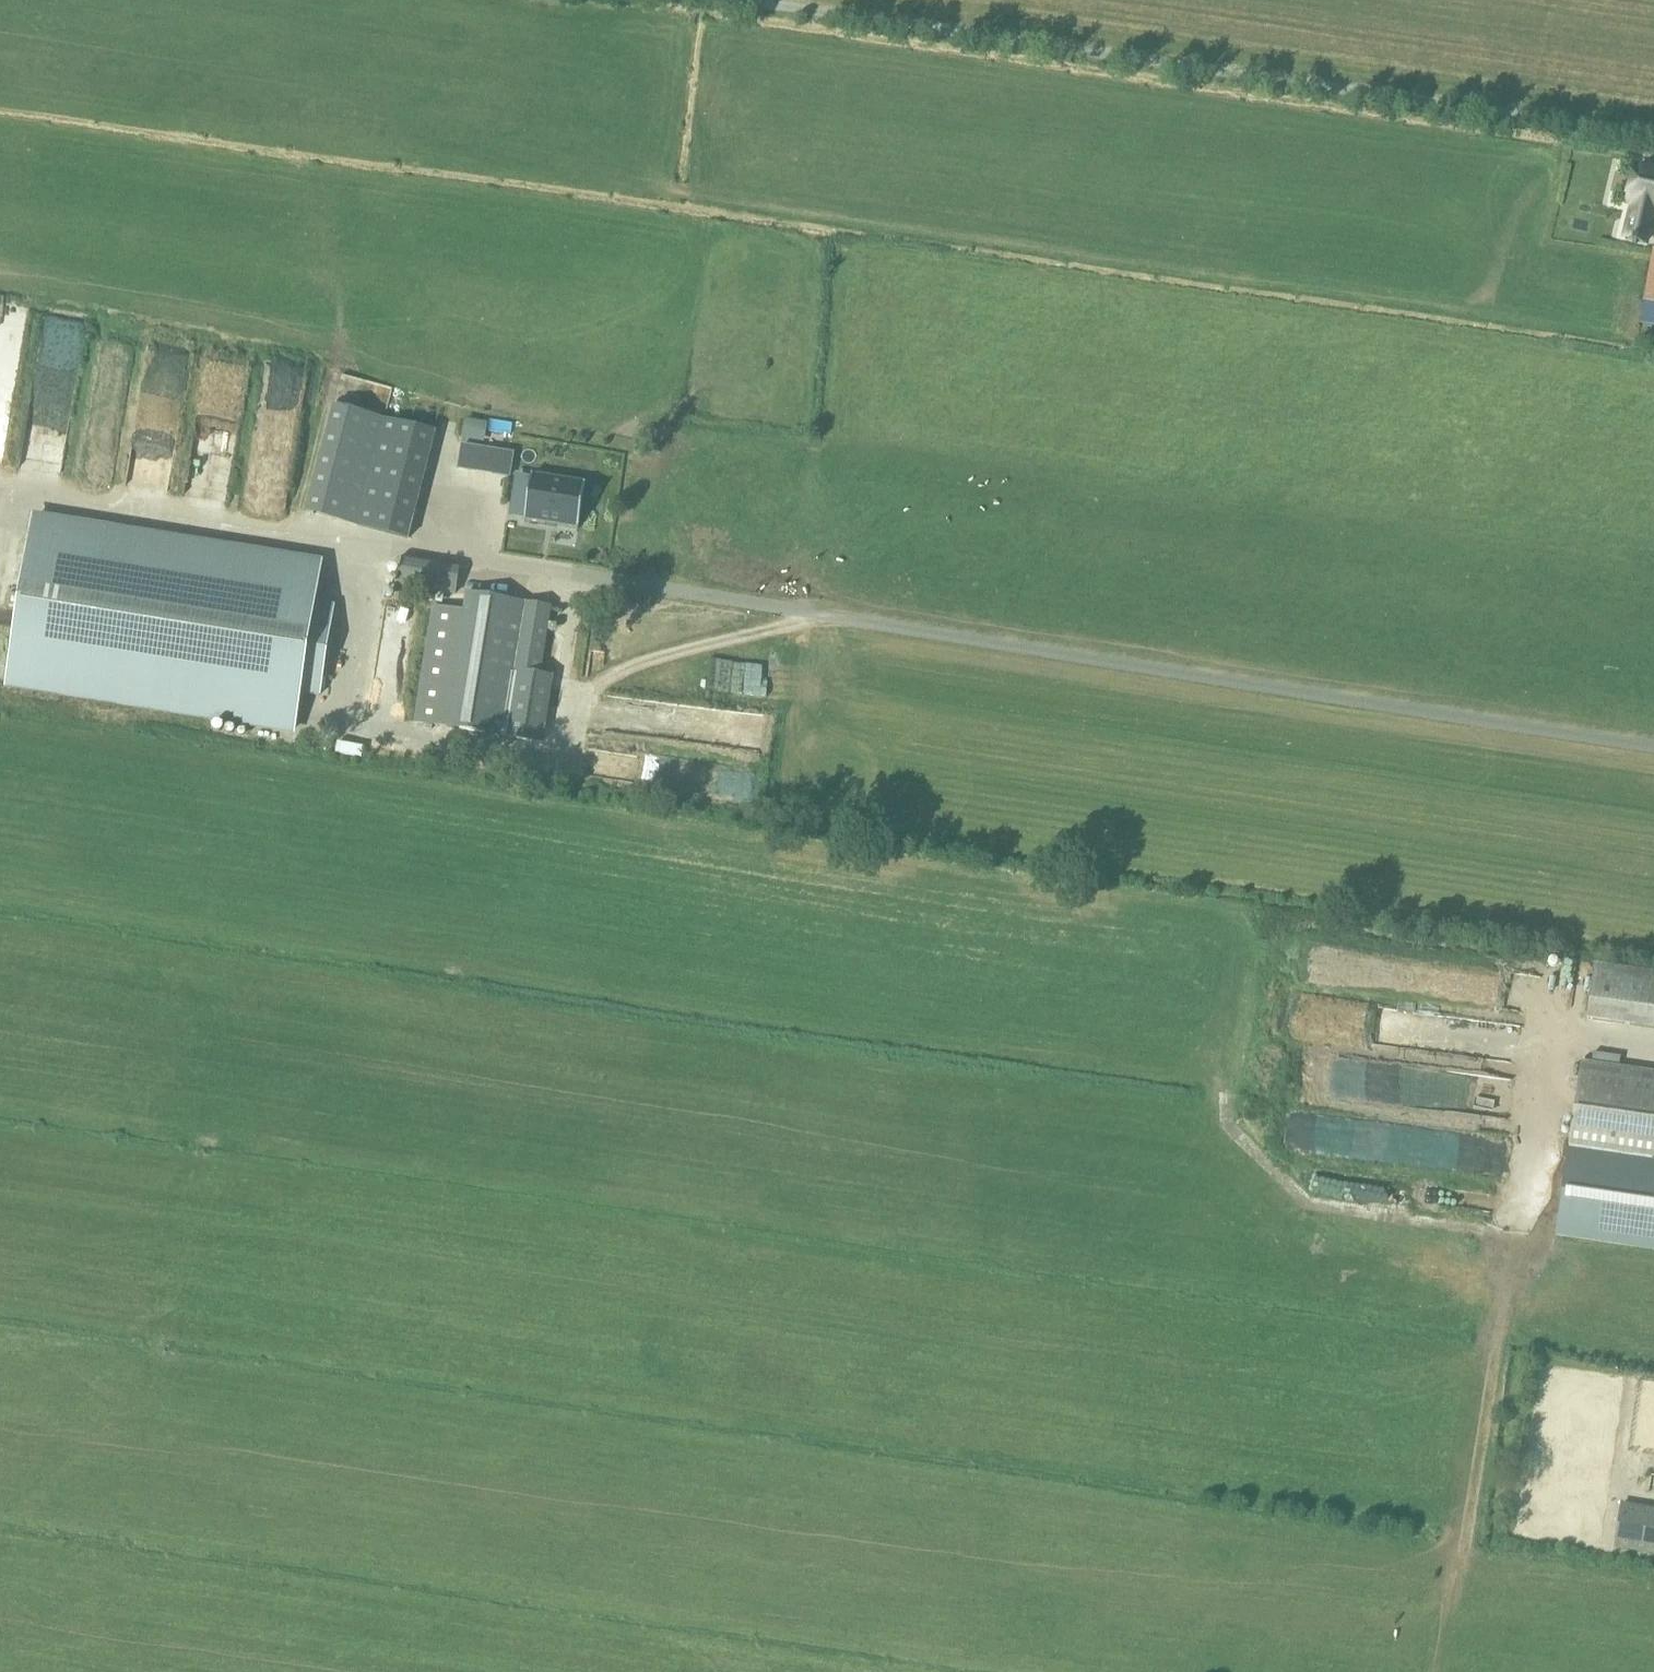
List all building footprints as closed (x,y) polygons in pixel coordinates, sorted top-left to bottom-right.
[(1651,216),(1653,209),(1653,173),(1635,168),(1627,203),(1633,204),(1631,211),(1629,222),(1625,239),(1633,241),(1632,243),(1636,244),(1637,242),(1645,244),(1649,227),(1651,216)] [(1653,249),(1644,301),(1653,303),(1653,249)] [(385,420),(333,406),(306,513),(358,526),(385,420)] [(477,446),(480,426),(465,424),(462,443),(477,446)] [(477,447),(461,444),(458,468),(473,471),(477,447)] [(524,520),(578,529),(586,483),(532,475),(531,476),(524,518),(524,520)] [(2,691),(293,738),(300,695),(320,698),(334,606),(315,602),(320,563),(31,514),(2,691)] [(405,560),(401,586),(457,595),(461,569),(405,560)] [(553,679),(540,677),(551,609),(467,596),(465,613),(435,607),(416,723),(543,745),(553,679)] [(1653,1250),(1653,1076),(1581,1065),(1556,1236),(1653,1250)] [(1653,1555),(1653,1510),(1623,1505),(1616,1549),(1653,1555)]
